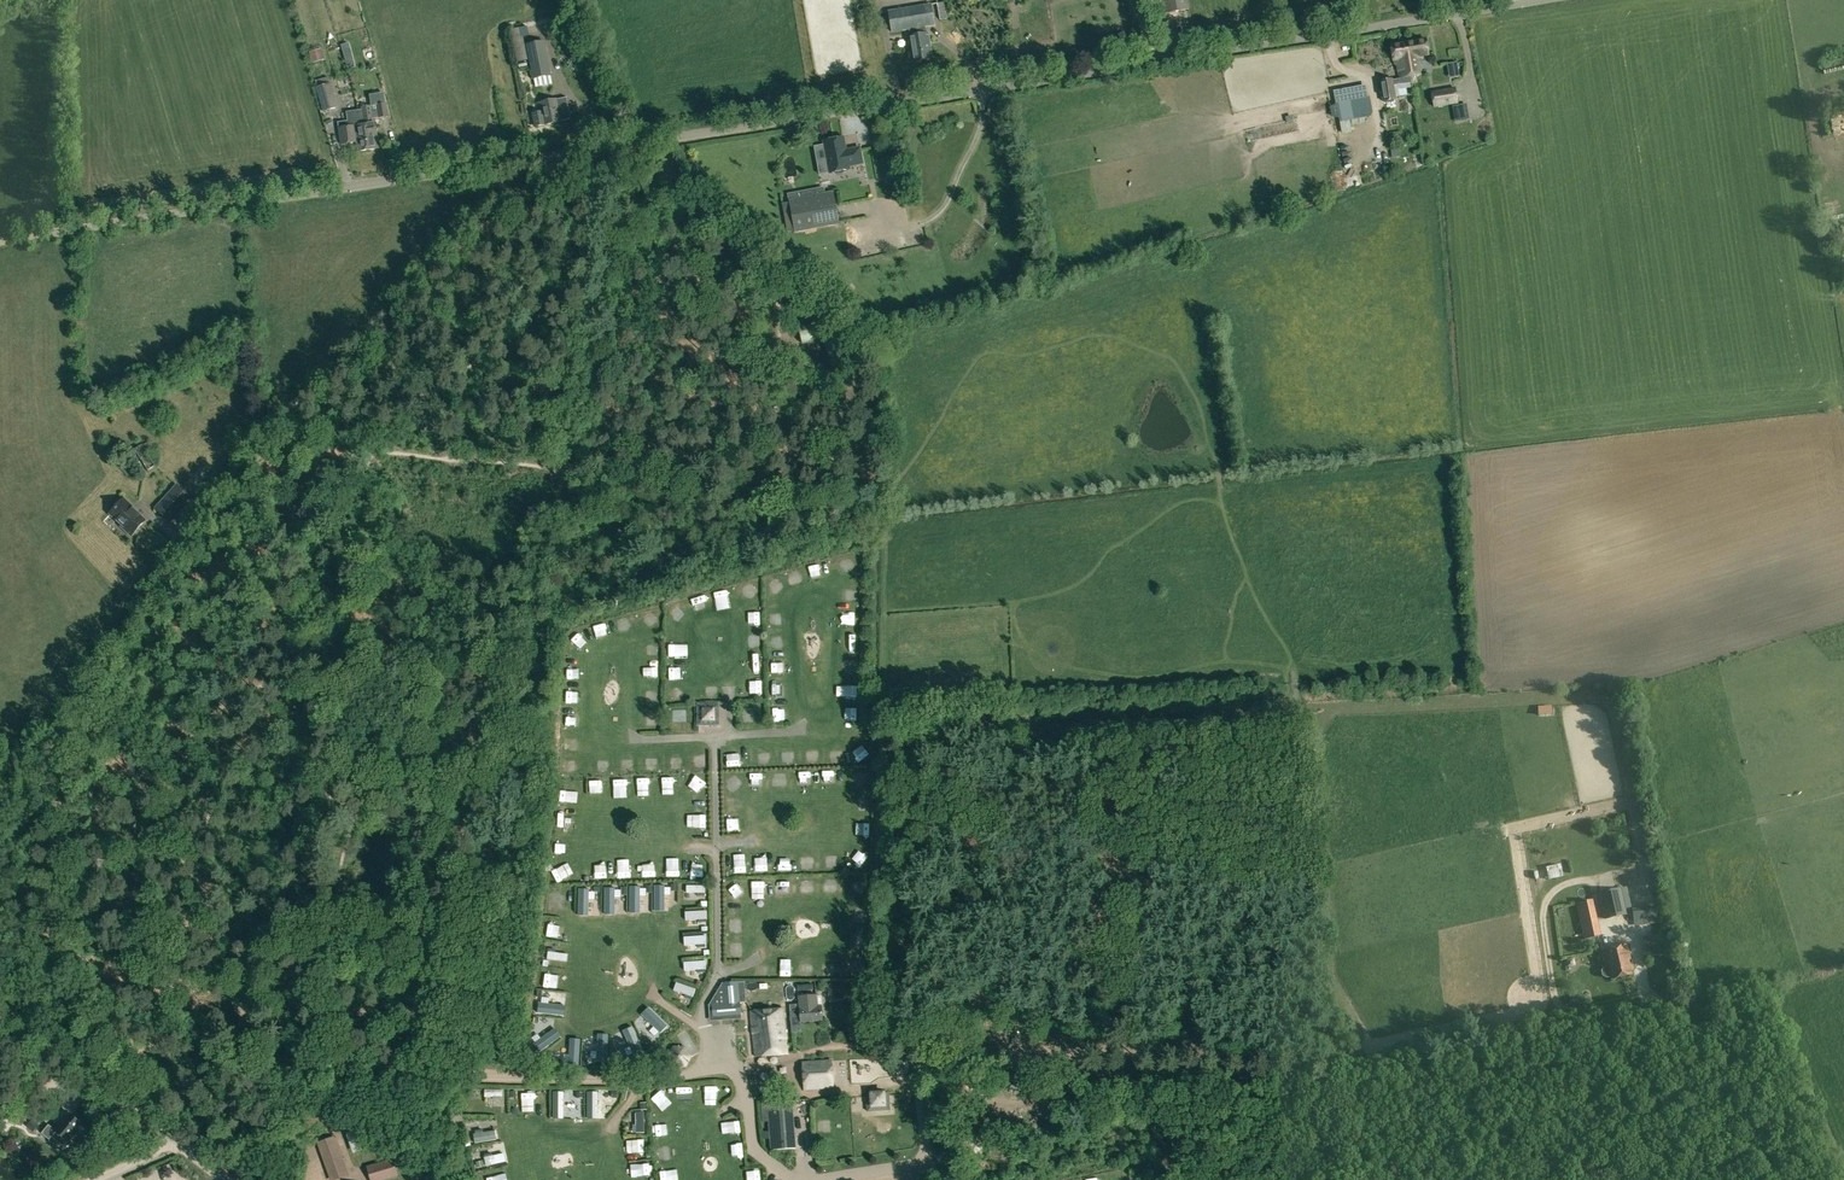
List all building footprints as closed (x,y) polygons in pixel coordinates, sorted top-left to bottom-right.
[(1165,14),(1190,10),(1188,0),(1162,0),(1165,14)] [(948,19),(947,11),(946,2),(937,4),(940,20),(948,19)] [(931,4),(887,11),(891,33),(912,30),(913,36),(909,37),(913,61),(932,58),(928,34),(925,34),(924,28),(935,26),(931,4)] [(516,63),(528,60),(521,28),(510,30),(516,63)] [(533,80),(551,76),(544,41),(526,44),(533,80)] [(1415,42),(1401,43),(1402,54),(1405,54),(1407,67),(1409,67),(1410,76),(1416,75),(1414,57),(1417,57),(1415,42)] [(1392,61),(1396,61),(1398,77),(1410,76),(1409,67),(1407,67),(1405,54),(1402,54),(1401,43),(1391,44),(1392,61)] [(321,50),(308,54),(311,64),(324,60),(321,50)] [(347,76),(339,80),(343,88),(351,85),(347,76)] [(323,112),(338,108),(331,83),(316,87),(323,112)] [(1366,85),(1333,92),(1339,123),(1371,117),(1367,97),(1369,97),(1366,85)] [(1433,108),(1458,104),(1455,87),(1430,92),(1433,108)] [(540,121),(544,120),(545,125),(571,120),(567,98),(539,104),(540,113),(538,113),(540,121)] [(387,105),(361,107),(362,110),(361,111),(367,125),(369,151),(379,150),(376,124),(375,124),(374,120),(388,118),(387,105)] [(353,111),(354,123),(339,125),(341,145),(356,143),(357,152),(369,151),(367,125),(361,111),(353,111)] [(836,171),(849,168),(850,175),(868,171),(866,160),(848,163),(843,139),(824,143),(828,164),(834,163),(836,171)] [(1346,149),(1339,150),(1341,161),(1348,160),(1346,149)] [(833,192),(788,200),(795,233),(839,224),(833,192)] [(825,319),(797,326),(801,344),(830,337),(825,319)] [(150,442),(143,446),(142,444),(134,449),(148,472),(155,467),(148,454),(155,450),(150,442)] [(171,522),(192,499),(177,485),(156,508),(171,522)] [(132,507),(133,506),(125,499),(123,501),(121,500),(118,500),(117,502),(117,504),(118,506),(111,514),(123,525),(122,526),(132,535),(146,520),(132,507)] [(820,569),(810,569),(811,582),(821,581),(820,569)] [(791,593),(801,591),(797,574),(787,577),(791,593)] [(744,595),(756,593),(755,586),(743,588),(744,595)] [(844,608),(859,607),(857,590),(848,591),(848,596),(843,596),(844,608)] [(667,615),(674,625),(682,619),(675,609),(667,615)] [(857,614),(846,615),(847,630),(858,629),(857,614)] [(761,638),(749,638),(749,653),(761,653),(761,638)] [(859,641),(848,640),(847,655),(858,655),(859,641)] [(761,661),(749,661),(748,677),(761,677),(761,661)] [(658,680),(657,663),(647,664),(648,680),(658,680)] [(846,666),(845,679),(857,679),(858,666),(846,666)] [(752,683),(749,692),(760,695),(763,686),(752,683)] [(772,690),(772,703),(790,702),(789,689),(772,690)] [(669,697),(673,704),(682,698),(677,691),(669,697)] [(1550,702),(1537,703),(1537,711),(1550,710),(1550,702)] [(718,705),(697,705),(697,726),(718,725),(718,705)] [(684,709),(674,708),(674,723),(684,724),(684,709)] [(719,721),(727,721),(727,708),(718,708),(719,721)] [(844,731),(858,730),(857,713),(844,713),(844,731)] [(680,769),(679,749),(669,750),(670,769),(680,769)] [(819,769),(819,755),(807,755),(808,770),(819,769)] [(725,756),(724,769),(737,769),(737,756),(725,756)] [(656,770),(656,757),(643,758),(644,770),(656,770)] [(783,770),(793,770),(794,758),(783,757),(783,770)] [(630,772),(630,758),(621,759),(622,772),(630,772)] [(704,758),(692,758),(692,769),(704,769),(704,758)] [(770,769),(770,761),(758,761),(758,768),(770,769)] [(562,763),(562,772),(573,773),(573,764),(562,763)] [(660,793),(672,793),(672,775),(660,775),(660,793)] [(723,782),(732,793),(741,786),(732,775),(723,782)] [(865,775),(859,778),(866,793),(872,790),(865,775)] [(635,777),(635,791),(649,791),(648,776),(635,777)] [(773,793),(785,793),(785,776),(773,776),(773,793)] [(800,776),(799,788),(809,788),(809,777),(800,776)] [(823,777),(823,789),(835,789),(834,776),(823,777)] [(687,787),(702,792),(706,782),(691,777),(687,787)] [(589,792),(601,792),(600,779),(588,780),(589,792)] [(612,779),(613,797),(624,797),(624,779),(612,779)] [(559,790),(559,802),(575,802),(575,790),(559,790)] [(854,819),(872,818),(871,804),(853,805),(854,819)] [(556,814),(556,830),(569,831),(570,815),(556,814)] [(725,829),(737,830),(738,821),(726,820),(725,829)] [(853,844),(870,844),(871,830),(854,829),(853,844)] [(565,856),(565,842),(553,842),(553,855),(565,856)] [(652,875),(651,857),(640,858),(641,876),(652,875)] [(731,874),(743,873),(742,860),(730,861),(731,874)] [(766,874),(766,860),(754,860),(754,874),(766,874)] [(802,860),(802,874),(813,874),(813,860),(802,860)] [(827,860),(827,875),(837,875),(837,860),(827,860)] [(1545,865),(1548,876),(1567,872),(1565,861),(1545,865)] [(677,863),(666,863),(665,876),(677,876),(677,863)] [(701,876),(701,863),(690,863),(689,876),(701,876)] [(776,867),(777,875),(794,874),(793,866),(776,867)] [(595,869),(595,877),(606,876),(606,869),(595,869)] [(753,882),(753,895),(763,894),(763,882),(753,882)] [(776,896),(788,896),(789,883),(776,882),(776,896)] [(800,895),(813,896),(813,883),(800,883),(800,895)] [(836,896),(837,883),(824,883),(824,896),(836,896)] [(639,886),(631,886),(631,913),(639,913),(639,886)] [(614,887),(605,887),(605,914),(614,914),(614,887)] [(1621,889),(1600,893),(1606,919),(1626,915),(1621,889)] [(589,891),(587,891),(587,890),(578,890),(578,911),(587,911),(587,899),(589,899),(589,891)] [(1576,904),(1582,930),(1584,939),(1601,936),(1592,900),(1576,904)] [(1657,906),(1632,909),(1633,922),(1642,921),(1642,925),(1659,923),(1657,906)] [(707,919),(707,911),(685,912),(686,920),(707,919)] [(562,936),(562,926),(545,925),(545,936),(562,936)] [(791,929),(794,940),(805,937),(802,926),(791,929)] [(1663,935),(1644,937),(1646,951),(1665,948),(1663,935)] [(706,945),(706,937),(685,937),(685,946),(706,945)] [(728,957),(739,957),(740,945),(728,944),(728,957)] [(1629,960),(1630,960),(1627,945),(1604,950),(1608,965),(1610,964),(1610,966),(1605,967),(1601,971),(1603,976),(1607,978),(1612,977),(1613,978),(1632,974),(1629,960)] [(548,949),(547,960),(566,963),(567,955),(555,953),(555,950),(548,949)] [(706,970),(705,961),(684,962),(684,971),(706,970)] [(767,978),(767,965),(753,966),(753,979),(767,978)] [(723,1005),(712,1006),(712,1018),(741,1016),(740,1004),(747,1003),(747,996),(745,982),(739,982),(722,984),(723,1005)] [(852,986),(846,988),(849,995),(855,993),(852,986)] [(885,1006),(901,1005),(901,996),(885,996),(885,1006)] [(800,1023),(822,1022),(821,1007),(817,1007),(816,997),(799,997),(800,1023)] [(538,1003),(537,1013),(563,1015),(564,1005),(538,1003)] [(750,1012),(755,1058),(788,1055),(783,1008),(750,1012)] [(668,1029),(673,1023),(656,1010),(651,1017),(668,1029)] [(789,1013),(790,1022),(799,1020),(798,1011),(789,1013)] [(534,1042),(539,1050),(561,1035),(556,1027),(534,1042)] [(651,1050),(657,1044),(643,1029),(637,1034),(651,1050)] [(570,1064),(578,1065),(579,1043),(571,1043),(570,1064)] [(593,1066),(601,1066),(602,1045),(593,1045),(593,1066)] [(671,1048),(668,1055),(667,1057),(667,1059),(668,1060),(671,1067),(673,1068),(675,1069),(683,1069),(684,1069),(686,1068),(687,1067),(691,1060),(691,1058),(691,1056),(686,1048),(685,1047),(683,1046),(675,1046),(673,1046),(671,1048)] [(834,1089),(832,1059),(801,1062),(804,1091),(834,1089)] [(851,1064),(852,1088),(865,1088),(865,1079),(858,1079),(857,1063),(851,1064)] [(703,1081),(703,1105),(716,1105),(716,1081),(703,1081)] [(687,1105),(686,1086),(676,1087),(677,1106),(687,1105)] [(538,1108),(550,1108),(550,1090),(538,1090),(538,1108)] [(659,1091),(651,1099),(661,1110),(669,1101),(659,1091)] [(890,1110),(889,1092),(885,1092),(885,1091),(869,1092),(869,1094),(866,1094),(867,1112),(890,1110)] [(533,1092),(520,1092),(521,1106),(534,1106),(533,1092)] [(604,1092),(596,1092),(596,1113),(603,1113),(604,1092)] [(32,1111),(20,1101),(10,1113),(12,1115),(9,1118),(15,1124),(18,1121),(22,1124),(32,1111)] [(767,1149),(793,1150),(794,1108),(767,1108),(767,1149)] [(643,1135),(643,1114),(635,1115),(636,1135),(643,1135)] [(56,1131),(51,1137),(64,1148),(69,1142),(79,1130),(78,1130),(82,1125),(72,1116),(67,1121),(66,1120),(56,1131)] [(27,1127),(37,1136),(43,1129),(33,1120),(27,1127)] [(728,1122),(728,1136),(740,1136),(740,1123),(728,1122)] [(829,1122),(816,1122),(816,1133),(829,1133),(829,1122)] [(654,1125),(654,1138),(672,1137),(672,1124),(654,1125)] [(355,1131),(345,1134),(352,1155),(362,1152),(355,1131)] [(492,1133),(480,1134),(480,1131),(471,1132),(473,1142),(493,1140),(492,1133)] [(799,1138),(801,1154),(807,1153),(806,1137),(799,1138)] [(337,1151),(333,1140),(319,1145),(323,1156),(337,1151)] [(645,1141),(627,1142),(628,1155),(646,1153),(645,1141)] [(731,1159),(743,1159),(742,1144),(730,1144),(731,1159)] [(655,1148),(657,1162),(669,1160),(667,1146),(655,1148)] [(346,1149),(340,1150),(344,1165),(350,1163),(346,1149)] [(337,1151),(323,1156),(328,1170),(342,1165),(337,1151)] [(368,1169),(371,1179),(383,1179),(397,1176),(395,1169),(403,1167),(399,1153),(385,1157),(386,1161),(367,1166),(368,1169)] [(503,1154),(492,1156),(492,1153),(483,1155),(485,1166),(505,1162),(503,1154)] [(342,1165),(328,1170),(332,1179),(335,1179),(346,1176),(342,1165)] [(650,1166),(632,1167),(633,1178),(651,1177),(650,1166)] [(675,1171),(659,1172),(659,1179),(676,1179),(675,1171)] [(747,1172),(748,1179),(759,1179),(759,1171),(747,1172)]
